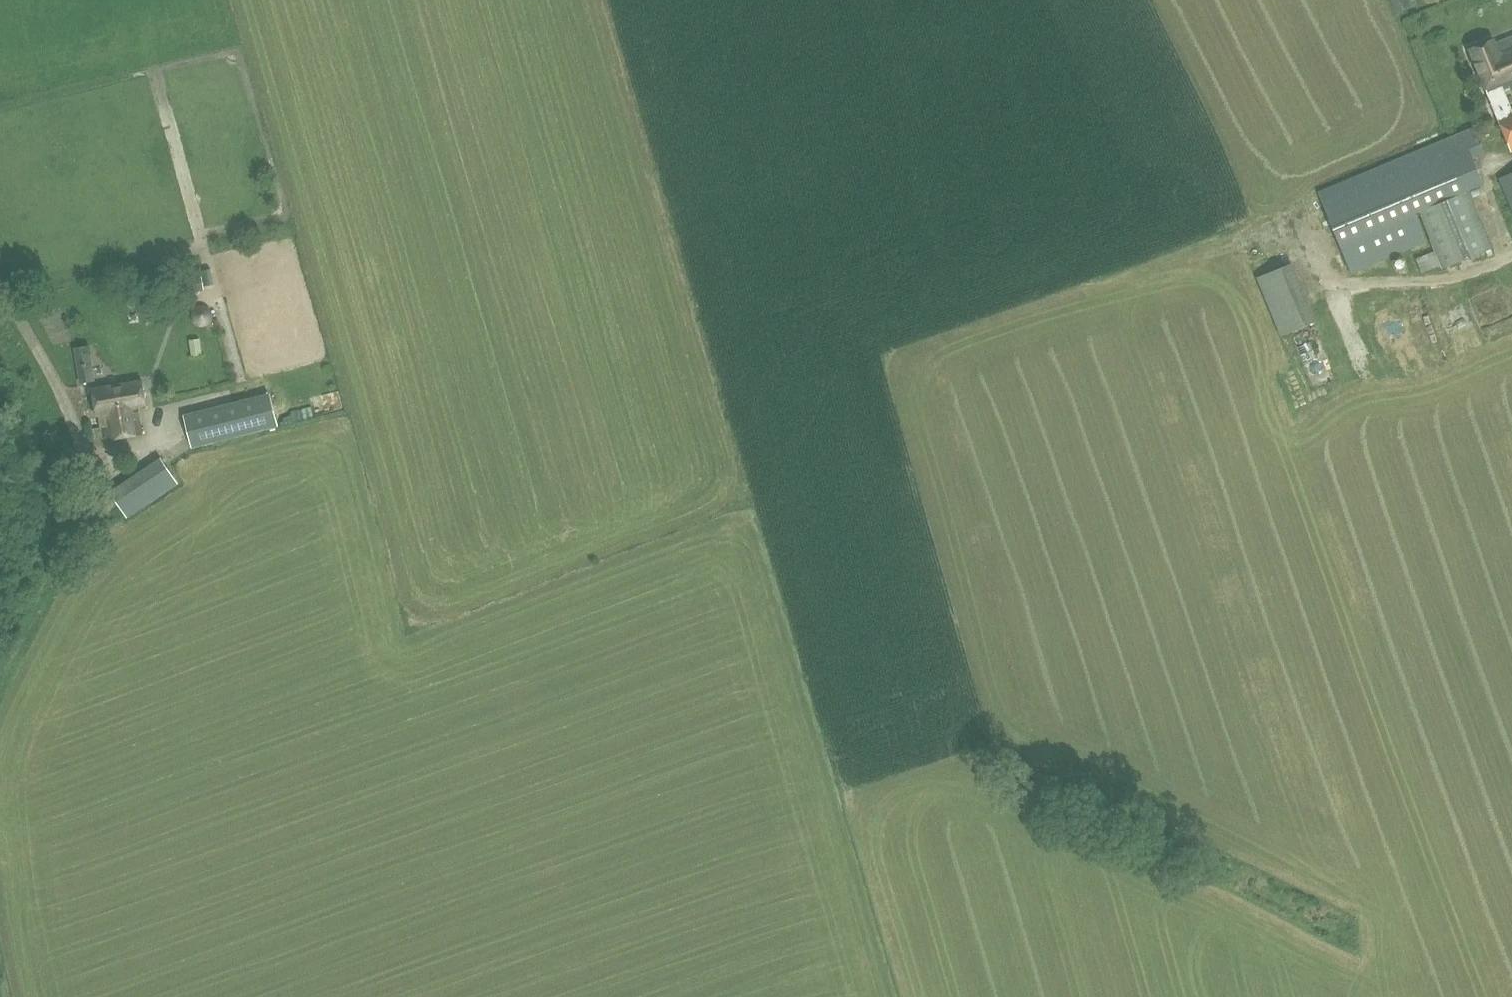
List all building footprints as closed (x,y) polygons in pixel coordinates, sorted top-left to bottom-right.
[(1408,0),(1391,0),(1398,13),(1411,6),(1408,0)] [(1511,150),(1511,109),(1504,91),(1511,88),(1511,37),(1495,43),(1493,39),(1469,49),(1511,151),(1511,150)] [(1423,272),(1441,264),(1443,268),(1493,247),(1468,190),(1483,185),(1471,156),(1484,151),(1474,127),(1319,191),(1352,272),(1427,241),(1415,212),(1418,210),(1435,250),(1417,258),(1423,272)] [(1500,178),(1511,205),(1511,173),(1500,178)] [(172,293),(204,287),(200,260),(186,262),(187,268),(169,271),(172,293)] [(214,312),(214,311),(213,310),(212,309),(212,308),(211,307),(209,305),(207,305),(205,304),(202,304),(201,304),(200,305),(197,306),(196,307),(195,309),(193,311),(193,312),(193,314),(193,315),(193,316),(193,317),(193,319),(194,320),(195,321),(195,322),(196,323),(197,324),(199,324),(200,325),(202,326),(205,326),(206,325),(207,325),(209,324),(211,323),(212,322),(213,321),(213,320),(214,318),(214,317),(214,316),(214,315),(214,313),(214,312)] [(1284,317),(1309,317),(1310,304),(1299,304),(1298,306),(1285,306),(1284,317)] [(190,339),(192,357),(203,354),(201,337),(190,339)] [(1332,351),(1310,359),(1316,376),(1338,368),(1332,351)] [(81,382),(95,380),(93,362),(79,364),(81,382)] [(93,428),(101,427),(101,428),(105,427),(107,440),(143,434),(138,408),(147,406),(142,380),(92,388),(96,408),(89,409),(93,428)] [(277,425),(269,393),(186,414),(194,446),(277,425)] [(184,440),(130,476),(119,483),(131,500),(195,456),(184,440)]
